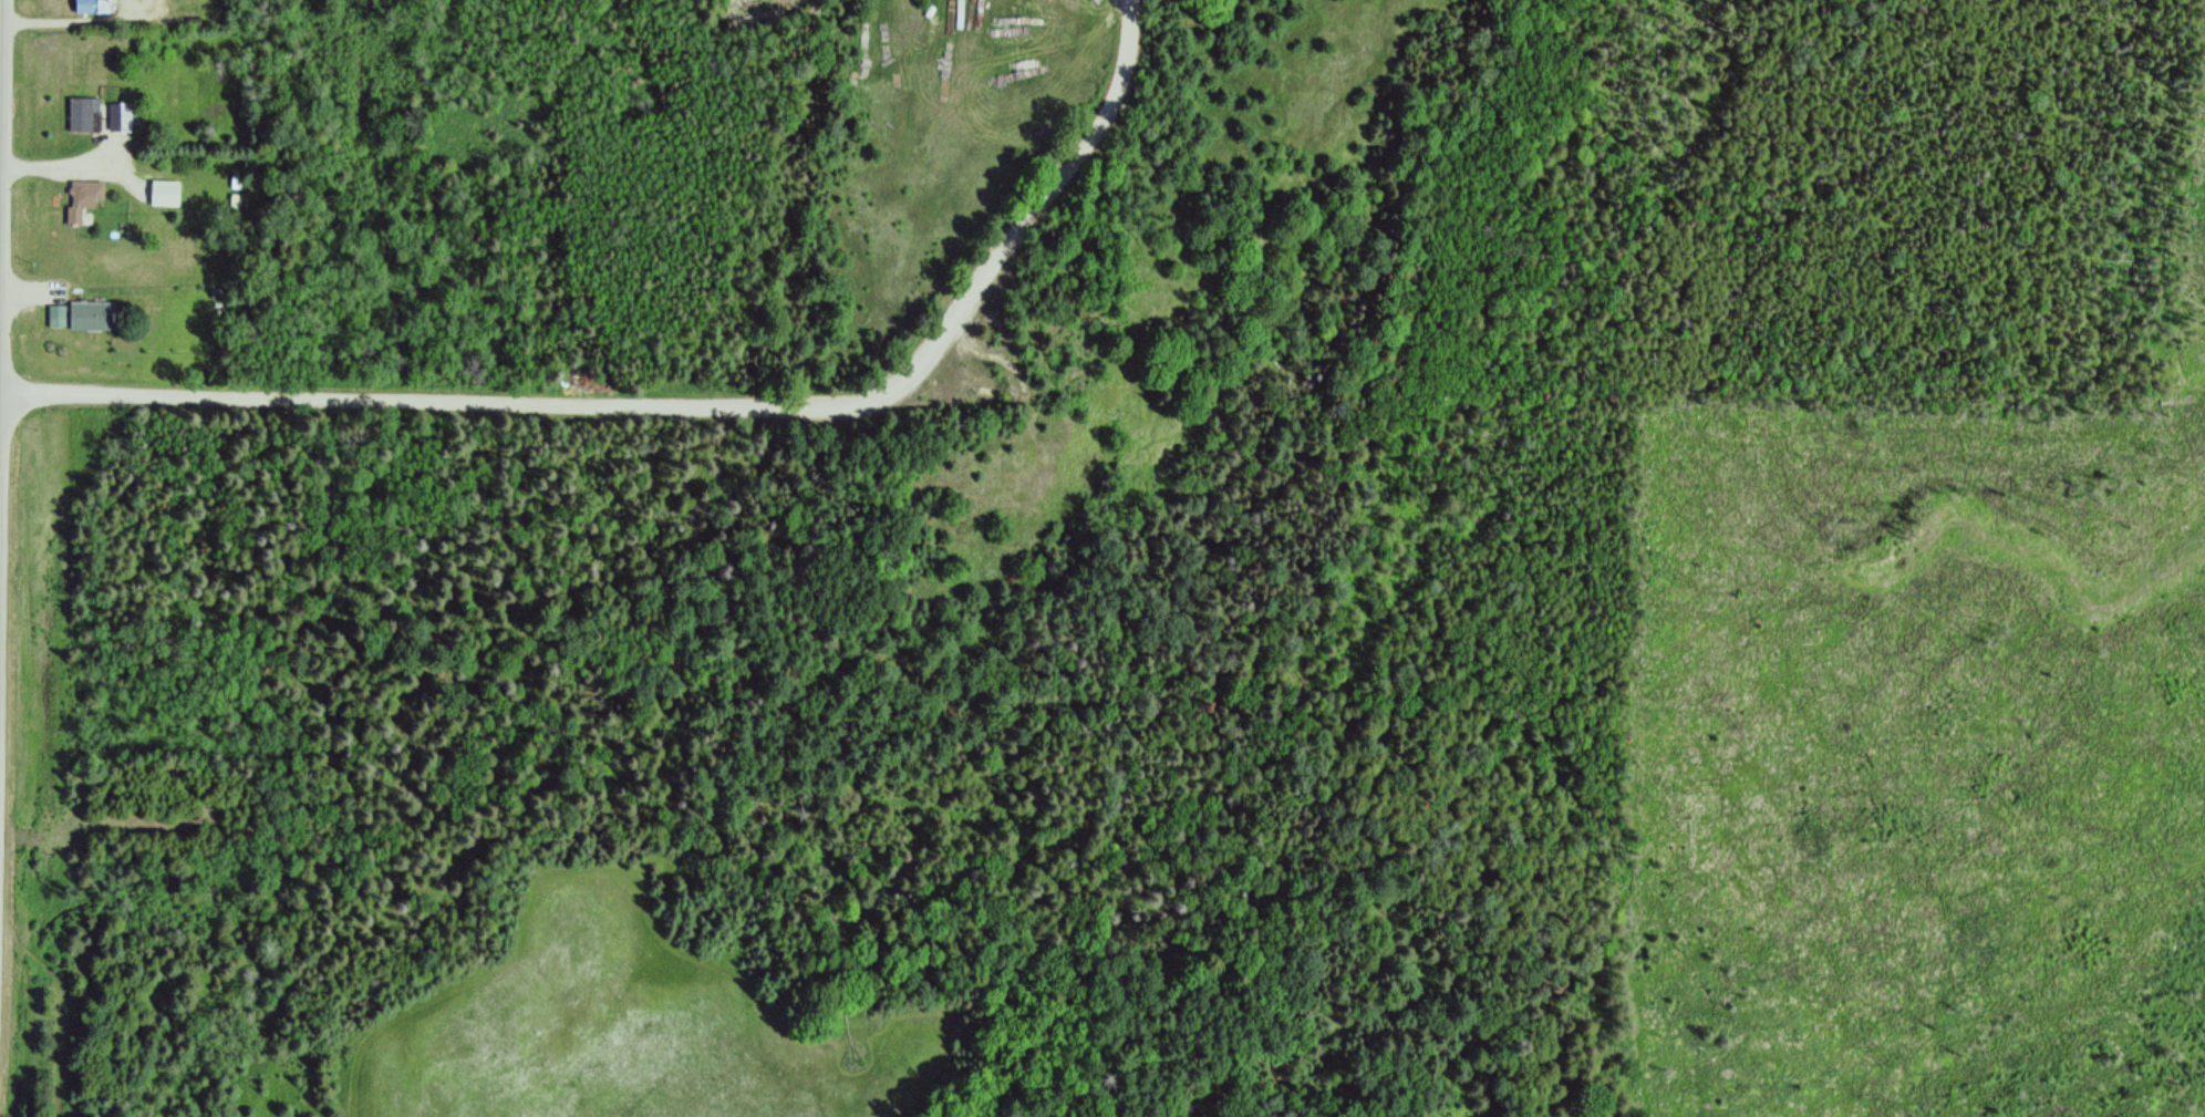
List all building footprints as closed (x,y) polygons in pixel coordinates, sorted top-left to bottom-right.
[(72,10),(108,11),(108,0),(72,0),(72,10)] [(66,93),(66,127),(89,127),(89,110),(97,110),(97,93),(66,93)] [(105,100),(105,127),(131,128),(131,101),(105,100)] [(69,175),(69,200),(63,200),(63,219),(80,219),(80,203),(94,203),(94,194),(103,194),(103,175),(69,175)] [(149,175),(148,199),(176,200),(177,175),(149,175)] [(68,297),(68,325),(111,327),(112,298),(68,297)] [(45,300),(45,322),(62,322),(62,300),(45,300)]
